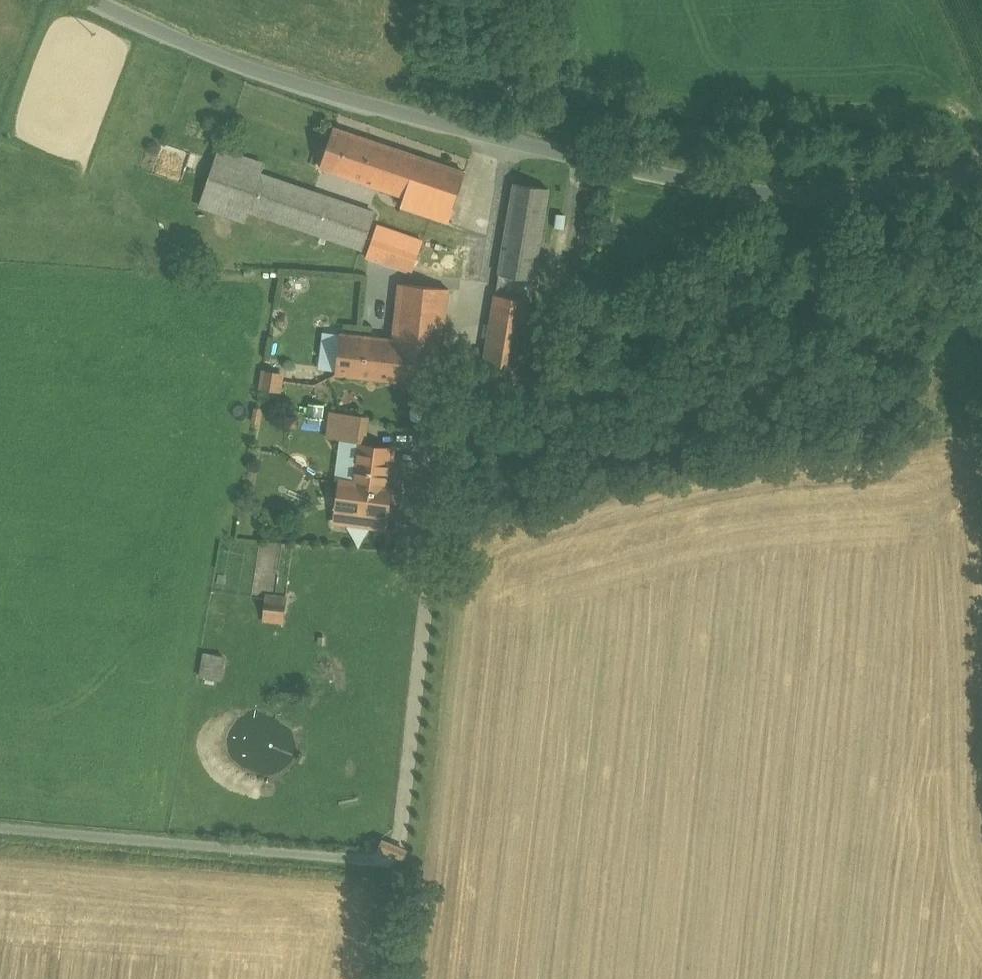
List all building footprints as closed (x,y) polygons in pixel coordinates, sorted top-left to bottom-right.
[(479,174),(340,126),(321,180),(460,228),(479,174)] [(364,251),(378,213),(222,152),(203,206),(364,251)] [(558,191),(516,184),(500,283),(541,290),(558,191)] [(426,239),(383,226),(371,263),(413,274),(426,239)] [(444,400),(456,306),(411,300),(404,354),(352,347),(347,389),(444,400)] [(540,311),(503,304),(487,397),(524,403),(540,311)] [(291,373),(268,368),(263,388),(286,394),(291,373)] [(392,542),(400,460),(358,456),(350,539),(392,542)] [(290,625),(294,611),(271,606),(267,620),(290,625)] [(227,680),(232,656),(209,650),(203,675),(227,680)]
